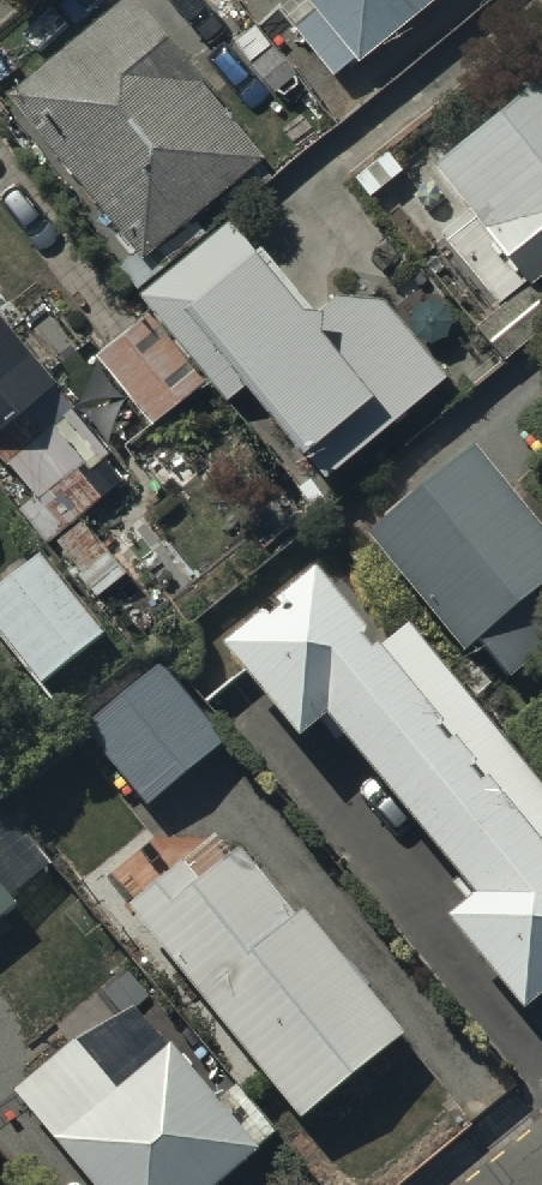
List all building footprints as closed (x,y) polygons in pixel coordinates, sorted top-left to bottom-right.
[(11,94),(144,260),(265,163),(135,0),(125,0),(11,94)] [(280,6),(332,73),(356,55),(360,59),(437,0),(288,0),(280,6)] [(448,237),(499,301),(477,318),(509,358),(541,331),(541,284),(538,279),(541,276),(541,78),(437,163),(478,214),(448,237)] [(97,355),(150,424),(207,379),(227,403),(248,385),(326,478),(447,377),(385,303),(388,276),(333,273),(327,309),(309,307),(263,248),(257,252),(232,221),(139,294),(153,312),(97,355)] [(35,495),(22,506),(51,540),(108,492),(90,471),(114,451),(0,318),(0,455),(35,495)] [(475,453),(369,543),(468,662),(483,650),(511,684),(541,658),(541,608),(536,601),(541,595),(541,533),(475,453)] [(41,556),(0,591),(0,641),(40,688),(106,633),(41,556)] [(226,657),(300,746),(326,724),(417,835),(398,851),(436,898),(458,879),(478,904),(449,928),(526,1021),(541,1007),(541,788),(410,628),(378,654),(317,580),(226,657)] [(83,736),(143,812),(230,743),(170,667),(83,736)] [(402,1041),(244,856),(208,886),(190,865),(129,916),(305,1124),(402,1041)] [(0,890),(0,922),(16,909),(0,890)] [(19,1108),(83,1184),(246,1184),(265,1170),(255,1158),(262,1153),(190,1067),(184,1072),(177,1064),(124,1108),(81,1057),(19,1108)]
